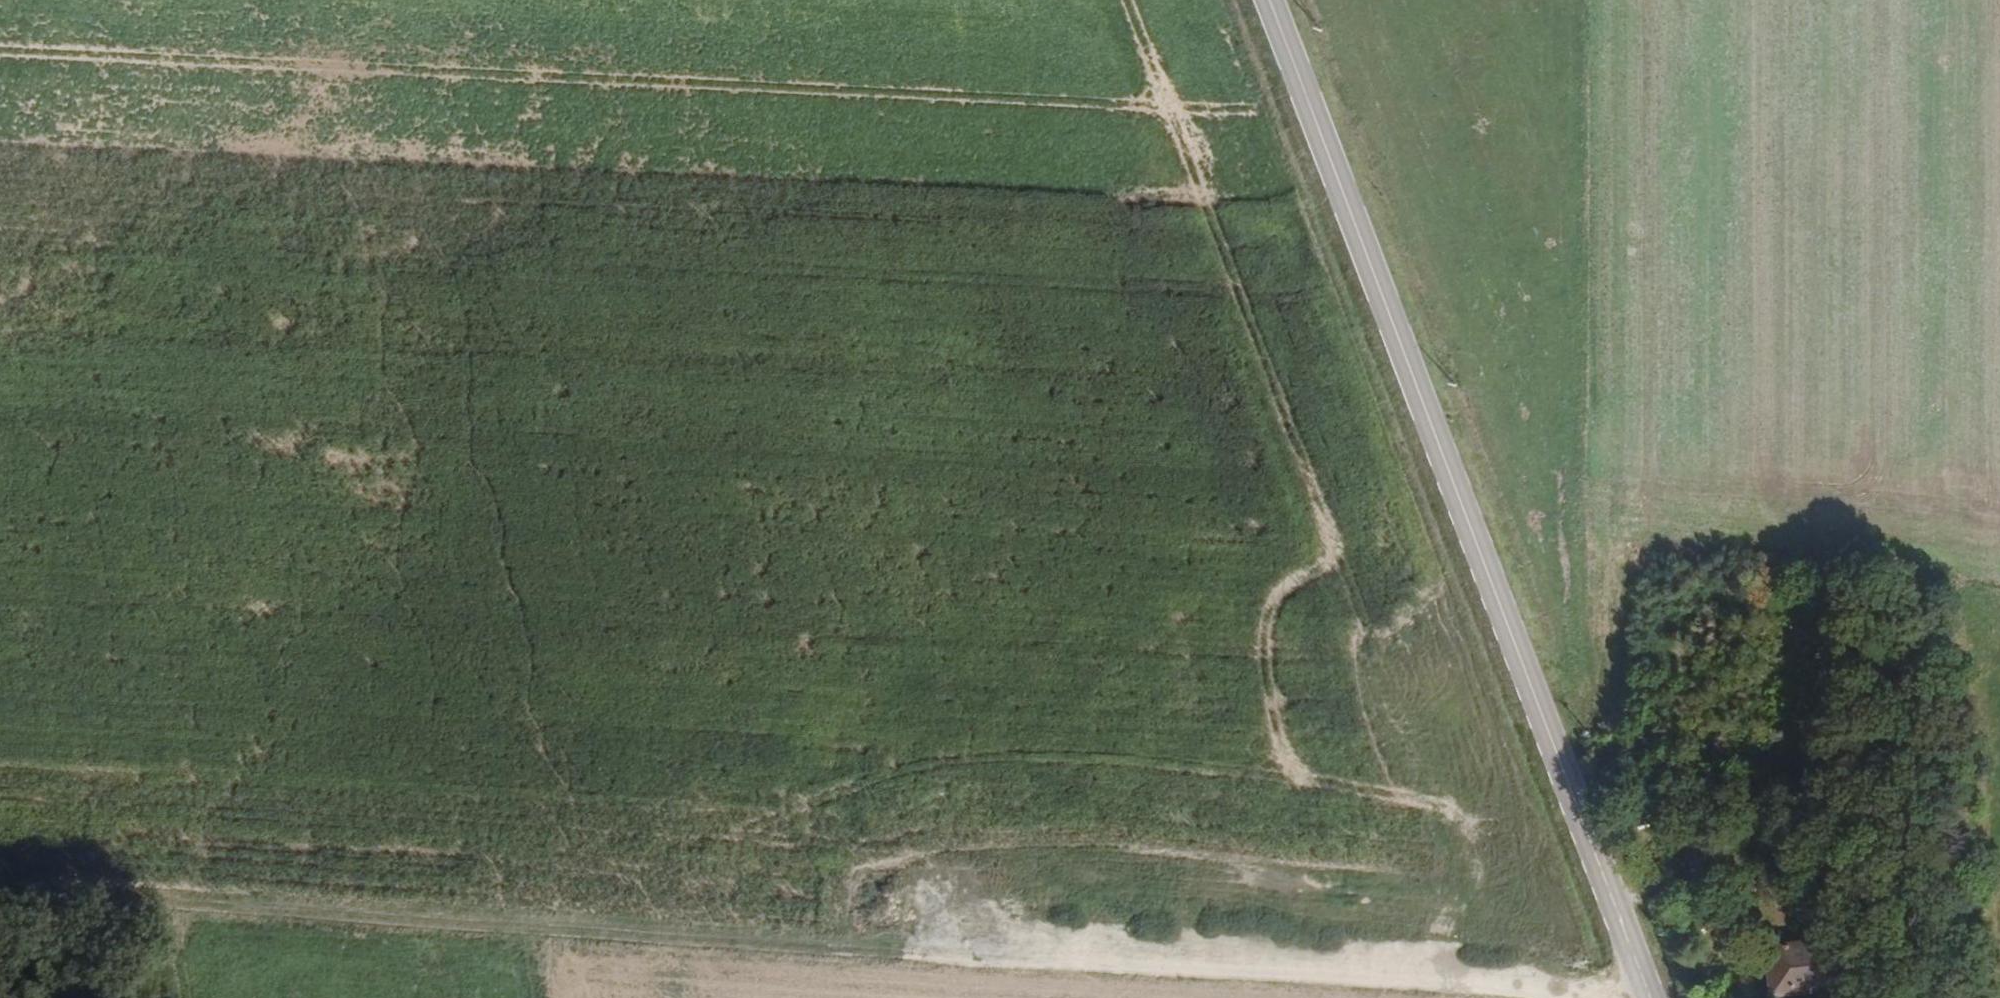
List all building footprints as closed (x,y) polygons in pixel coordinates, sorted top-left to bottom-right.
[(1822,976),(1809,941),(1767,957),(1780,992),(1822,976)]
